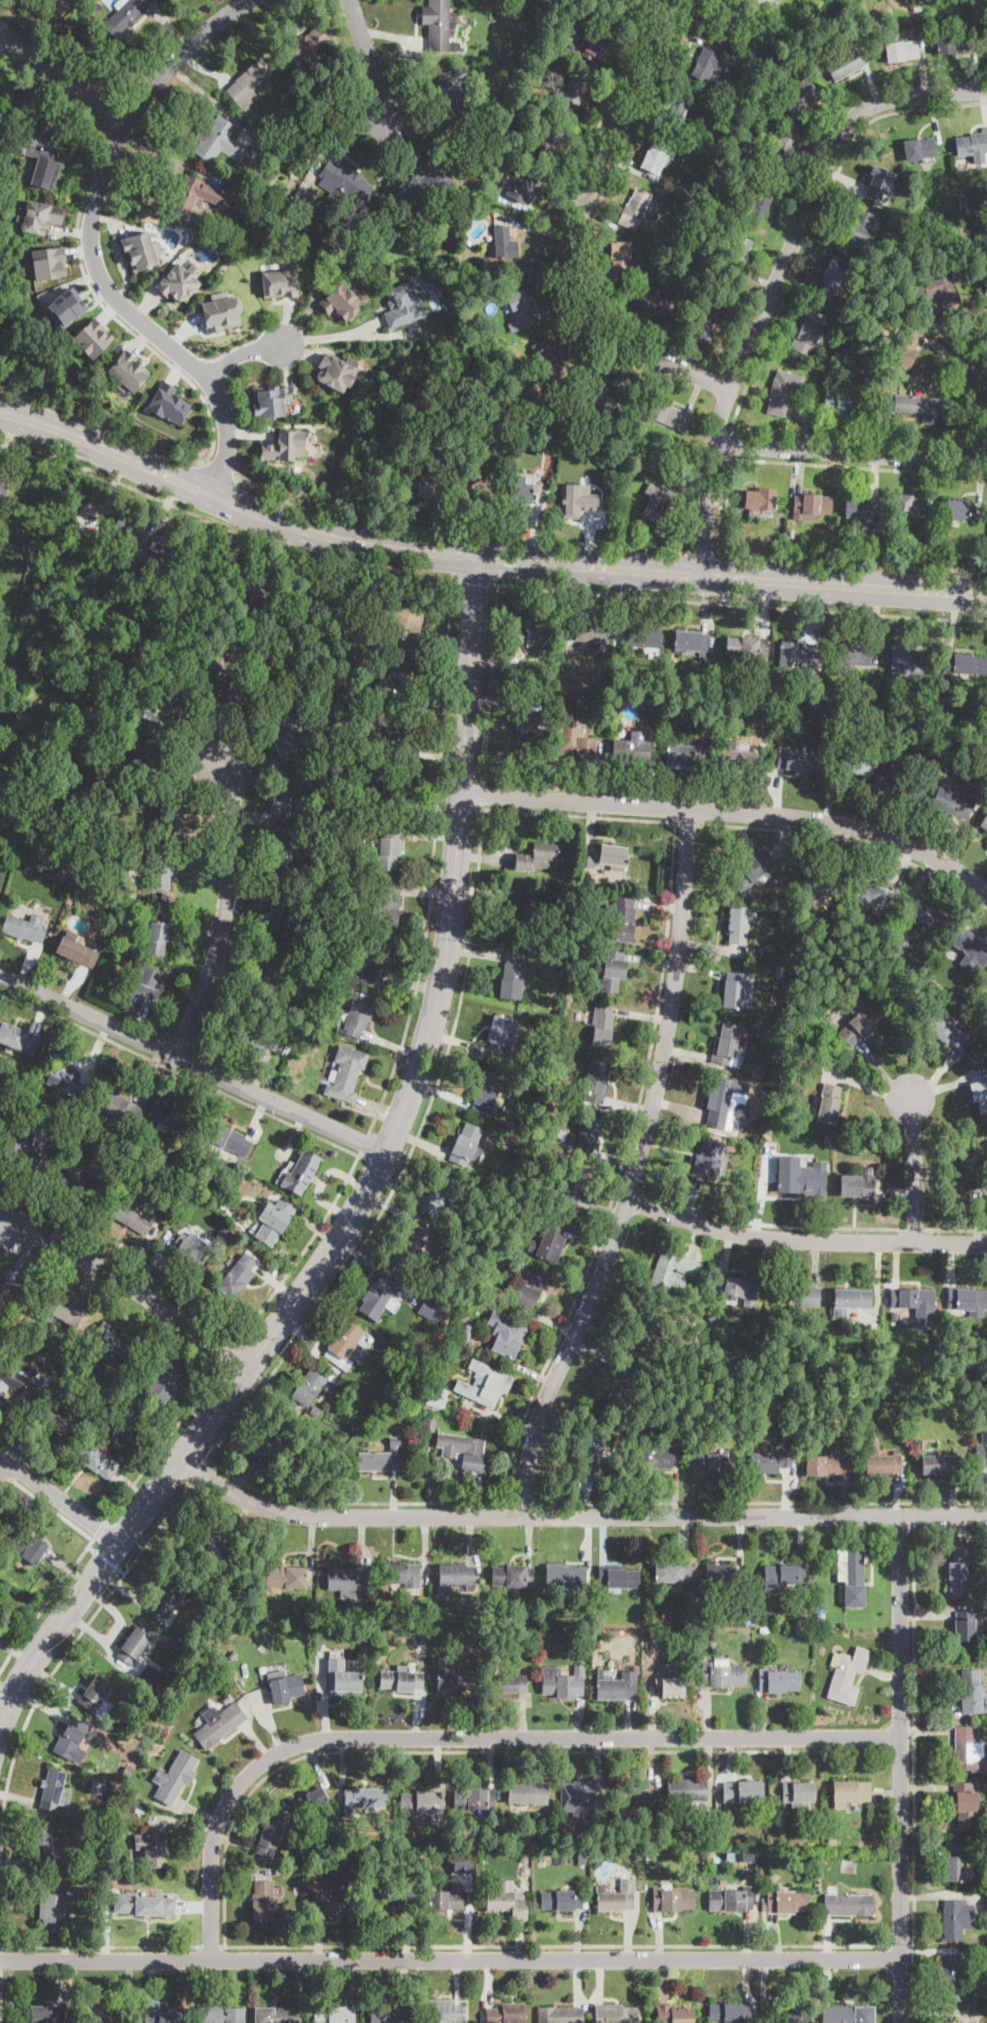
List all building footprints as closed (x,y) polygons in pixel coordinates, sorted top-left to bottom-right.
[(49,8),(42,0),(73,0),(74,1),(57,17),(49,8)] [(114,6),(119,0),(153,0),(135,19),(137,21),(130,28),(128,25),(116,37),(103,25),(118,10),(114,6)] [(427,7),(427,0),(450,0),(449,13),(456,13),(456,29),(449,29),(449,42),(460,42),(460,52),(428,51),(429,24),(421,24),(421,7),(427,7)] [(324,31),(337,47),(330,53),(322,43),(296,65),(283,49),(302,34),(304,37),(319,25),(324,31)] [(566,29),(562,36),(557,33),(560,26),(566,29)] [(612,38),(600,61),(593,57),(591,61),(581,55),(584,49),(578,46),(584,36),(590,40),(596,30),(612,38)] [(953,54),(937,55),(935,37),(970,34),(971,50),(955,52),(955,54),(953,54)] [(900,61),(885,64),(882,46),(915,41),(918,58),(900,61)] [(848,75),(835,82),(825,65),(859,45),(869,63),(848,75)] [(728,60),(721,73),(713,69),(706,82),(690,74),(704,48),(728,60)] [(259,97),(243,110),(226,90),(235,82),(234,81),(259,57),(273,72),(260,83),(262,85),(254,91),(259,97)] [(460,82),(463,92),(470,90),(474,102),(467,104),(471,116),(480,113),(483,120),(454,129),(442,94),(443,94),(441,87),(442,86),(438,75),(465,66),(470,78),(460,82)] [(588,85),(577,105),(563,98),(574,78),(588,85)] [(823,95),(820,99),(819,101),(815,98),(807,109),(805,108),(796,120),(782,109),(804,78),(824,93),(823,95)] [(678,127),(677,129),(660,122),(673,91),(691,99),(678,127)] [(294,102),(286,109),(278,98),(286,92),(294,102)] [(223,118),(236,127),(229,137),(248,150),(239,163),(220,150),(211,163),(193,151),(200,141),(195,137),(205,122),(210,126),(218,114),(223,118)] [(984,128),(986,128),(986,154),(974,155),(957,156),(955,138),(970,137),(969,134),(982,133),(982,128),(984,128)] [(795,141),(790,153),(783,170),(761,161),(771,138),(777,141),(780,134),(795,141)] [(54,188),(53,191),(30,184),(38,158),(15,152),(19,137),(59,148),(55,162),(61,164),(54,188)] [(657,175),(642,168),(655,138),(671,145),(657,175)] [(935,156),(905,159),(903,142),(921,140),(933,139),(935,156)] [(328,159),(338,166),(339,164),(346,169),(347,168),(353,172),(355,169),(363,174),(361,177),(367,181),(366,182),(373,187),(363,204),(346,193),(339,207),(326,199),(330,192),(318,184),(321,178),(318,176),(328,159)] [(529,195),(524,204),(505,195),(521,163),(540,172),(529,195)] [(898,170),(885,204),(865,196),(876,170),(878,163),(898,170)] [(447,166),(454,184),(403,205),(396,188),(410,182),(409,178),(419,174),(420,177),(447,166)] [(196,178),(203,181),(202,183),(217,190),(212,203),(202,199),(199,207),(194,205),(187,221),(169,214),(171,208),(170,207),(173,200),(170,199),(175,185),(179,186),(181,180),(183,181),(185,174),(196,178)] [(478,183),(475,190),(469,187),(472,180),(478,183)] [(273,189),(269,196),(264,193),(267,186),(273,189)] [(775,194),(769,206),(763,223),(741,214),(747,199),(753,202),(759,187),(775,193),(775,194)] [(652,195),(650,199),(648,204),(654,206),(652,209),(646,207),(643,214),(646,215),(644,220),(641,219),(636,231),(617,223),(625,204),(628,205),(631,197),(632,197),(636,188),(652,195)] [(966,207),(958,207),(958,194),(965,193),(966,207)] [(314,198),(300,219),(294,214),(307,194),(314,198)] [(252,199),(250,205),(244,202),(246,197),(252,199)] [(266,201),(262,208),(257,205),(262,198),(266,201)] [(27,199),(25,207),(18,206),(15,222),(21,223),(20,229),(44,234),(46,221),(61,224),(64,206),(27,199)] [(875,221),(879,223),(875,233),(871,232),(867,244),(847,237),(853,221),(854,222),(859,209),(877,215),(875,221)] [(986,214),(986,216),(986,223),(976,228),(972,221),(978,218),(976,214),(981,211),(983,215),(986,214)] [(289,229),(280,244),(271,239),(281,223),(289,229)] [(509,226),(510,241),(517,241),(518,257),(495,258),(494,227),(509,226)] [(120,239),(125,254),(128,253),(131,264),(135,263),(137,269),(158,263),(155,254),(163,252),(158,239),(150,242),(147,230),(120,239)] [(744,268),(743,269),(726,261),(732,249),(730,248),(736,234),(752,241),(746,254),(749,256),(744,268)] [(629,267),(629,274),(612,273),(613,261),(609,261),(610,241),(631,242),(629,267)] [(66,276),(63,246),(30,249),(33,279),(66,276)] [(847,263),(828,309),(811,302),(830,255),(847,263)] [(178,263),(186,270),(192,263),(202,272),(195,279),(200,284),(183,303),(177,297),(175,300),(169,295),(166,298),(165,297),(155,288),(178,263)] [(261,271),(295,268),(297,294),(263,297),(261,271)] [(951,272),(962,301),(944,307),(939,295),(913,304),(907,287),(951,272)] [(357,294),(361,290),(369,299),(345,321),(340,315),(336,318),(331,312),(327,315),(320,307),(322,305),(319,302),(342,279),(357,294)] [(408,287),(411,286),(413,291),(416,290),(424,315),(409,320),(409,322),(389,329),(383,312),(389,310),(386,300),(389,299),(385,289),(406,282),(408,287)] [(89,307),(76,317),(75,315),(70,319),(72,321),(61,330),(50,315),(51,314),(46,307),(72,286),(89,307)] [(536,322),(512,333),(507,324),(517,320),(505,296),(522,288),(529,303),(527,304),(536,322)] [(210,294),(211,300),(201,302),(206,332),(222,329),(221,327),(241,323),(235,295),(227,297),(225,291),(210,294)] [(641,293),(656,300),(659,292),(668,296),(667,298),(675,301),(665,324),(637,311),(637,309),(631,307),(638,291),(641,293)] [(717,327),(710,343),(690,335),(707,294),(727,302),(717,327)] [(813,347),(810,355),(790,348),(808,310),(826,317),(813,347)] [(71,338),(91,359),(114,337),(93,316),(71,338)] [(916,350),(909,369),(891,362),(904,326),(920,332),(914,349),(916,350)] [(569,371),(553,381),(530,347),(547,336),(569,371)] [(134,362),(138,366),(139,364),(150,372),(133,394),(127,389),(123,393),(112,385),(117,379),(107,371),(124,348),(137,358),(134,362)] [(324,351),(343,361),(346,355),(357,360),(354,367),(356,368),(353,374),(357,375),(351,387),(346,384),(342,392),(318,380),(316,374),(318,370),(324,369),(317,365),(324,351)] [(805,376),(803,382),(801,390),(791,388),(785,417),(767,413),(770,401),(768,400),(773,378),(775,378),(777,370),(805,376)] [(621,397),(618,404),(615,411),(593,403),(588,402),(585,409),(573,404),(576,397),(580,398),(589,377),(605,384),(604,387),(610,390),(609,393),(621,397)] [(191,405),(179,424),(169,418),(168,420),(147,406),(163,380),(177,389),(173,394),(191,405)] [(285,414),(259,416),(259,414),(254,414),(253,387),(291,384),(292,400),(284,400),(285,414)] [(867,397),(865,415),(854,414),(854,417),(835,416),(836,413),(824,412),(825,394),(867,397)] [(943,398),(942,425),(922,423),(923,413),(894,411),(895,395),(943,398)] [(692,415),(684,432),(647,416),(655,399),(692,415)] [(305,430),(305,454),(298,454),(298,458),(260,457),(260,450),(261,450),(261,442),(277,442),(278,438),(279,438),(279,430),(305,430)] [(552,445),(551,453),(539,451),(540,444),(552,445)] [(442,478),(439,499),(416,496),(417,493),(419,475),(442,478)] [(537,493),(532,493),(531,504),(509,502),(511,482),(538,484),(537,493)] [(650,483),(656,486),(657,484),(675,493),(657,525),(640,515),(649,498),(643,494),(650,483)] [(600,490),(598,507),(561,503),(563,486),(600,490)] [(777,489),(775,511),(744,508),(746,490),(757,491),(757,487),(777,489)] [(833,496),(832,515),(819,515),(819,521),(793,519),(794,498),(794,496),(801,497),(801,494),(833,496)] [(881,495),(879,518),(876,517),(875,524),(864,523),(864,517),(844,516),(845,496),(862,497),(862,494),(881,495)] [(926,499),(925,518),(895,516),(897,497),(926,499)] [(974,512),(973,522),(945,520),(946,499),(969,501),(968,512),(974,512)] [(139,525),(131,540),(112,530),(120,515),(139,525)] [(175,542),(167,558),(148,549),(155,533),(175,542)] [(150,570),(147,576),(142,574),(145,568),(150,570)] [(310,593),(300,594),(301,608),(311,607),(310,593)] [(418,626),(415,632),(381,618),(390,597),(412,606),(410,612),(422,617),(418,626)] [(549,619),(551,638),(536,639),(537,644),(527,645),(527,639),(524,639),(524,642),(513,643),(512,625),(522,625),(522,629),(525,628),(524,621),(549,619)] [(610,624),(608,644),(577,641),(578,621),(610,624)] [(664,630),(662,650),(626,647),(628,626),(664,630)] [(706,659),(706,660),(699,659),(700,652),(673,649),(675,631),(709,634),(706,659)] [(770,639),(769,657),(725,655),(726,636),(770,639)] [(822,644),(821,664),(779,660),(780,641),(822,644)] [(925,663),(924,679),(886,677),(888,644),(910,646),(910,662),(925,663)] [(871,667),(835,665),(837,645),(872,647),(871,667)] [(944,655),(986,657),(986,675),(944,673),(944,655)] [(412,674),(411,692),(407,692),(406,701),(387,700),(388,691),(386,691),(389,656),(409,657),(408,674),(412,674)] [(178,706),(170,715),(153,698),(172,679),(189,696),(178,706)] [(229,704),(228,690),(212,691),(212,704),(229,704)] [(95,697),(87,701),(84,695),(92,691),(95,697)] [(416,713),(414,732),(411,732),(409,759),(391,757),(392,750),(388,750),(389,732),(386,731),(387,725),(380,724),(381,712),(391,713),(392,711),(416,713)] [(536,730),(535,746),(515,743),(518,711),(538,713),(536,730)] [(357,730),(356,737),(347,736),(347,729),(357,730)] [(594,756),(594,757),(561,754),(562,735),(596,738),(594,756)] [(649,761),(649,763),(611,760),(612,739),(650,742),(649,761)] [(959,743),(956,750),(950,747),(953,741),(959,743)] [(707,746),(706,766),(665,763),(666,744),(707,746)] [(756,756),(755,773),(719,770),(720,749),(756,752),(756,756)] [(874,757),(869,776),(843,770),(847,752),(847,750),(874,757)] [(814,754),(812,772),(777,768),(778,751),(814,754)] [(921,784),(915,800),(881,787),(888,769),(922,782),(921,784)] [(974,799),(966,818),(952,812),(952,814),(928,804),(936,785),(938,786),(941,776),(953,781),(953,784),(962,788),(960,793),(974,799)] [(986,830),(986,810),(978,825),(986,830)] [(401,830),(401,838),(401,856),(396,855),(395,869),(377,869),(378,854),(370,853),(371,839),(379,839),(379,837),(385,837),(385,829),(401,829),(401,830)] [(558,844),(557,857),(563,858),(562,869),(533,867),(533,872),(516,870),(517,854),(533,855),(534,842),(558,844)] [(628,847),(624,876),(610,874),(611,866),(598,864),(600,844),(628,847)] [(777,865),(739,894),(728,880),(766,851),(777,865)] [(173,872),(173,874),(170,874),(170,890),(150,889),(152,855),(174,856),(173,872)] [(594,859),(593,867),(586,866),(587,858),(594,859)] [(140,870),(139,878),(132,877),(133,869),(140,870)] [(843,877),(838,898),(804,891),(809,869),(843,877)] [(899,894),(893,913),(866,904),(864,911),(853,907),(856,900),(853,900),(860,880),(899,894)] [(398,909),(397,928),(373,926),(377,884),(401,886),(398,909)] [(528,889),(527,901),(534,902),(533,917),(525,917),(523,938),(501,937),(503,916),(504,900),(508,900),(508,888),(528,889)] [(634,899),(634,906),(634,908),(636,908),(633,940),(615,939),(615,936),(612,935),(612,929),(610,929),(611,922),(606,921),(607,905),(615,906),(616,897),(634,899)] [(945,916),(936,932),(904,914),(914,898),(945,916)] [(268,930),(286,930),(288,904),(269,903),(268,930)] [(750,908),(749,934),(728,933),(730,907),(750,908)] [(172,915),(170,925),(165,956),(146,953),(148,938),(147,938),(148,933),(142,932),(144,922),(150,923),(150,921),(153,921),(155,911),(172,915)] [(44,935),(42,942),(34,940),(34,941),(1,931),(7,914),(47,928),(44,935)] [(591,932),(581,932),(582,917),(592,918),(591,932)] [(956,926),(986,948),(986,958),(981,967),(945,942),(956,926)] [(96,941),(95,942),(89,940),(92,933),(98,935),(96,941)] [(100,954),(93,969),(56,951),(63,936),(100,954)] [(383,983),(382,985),(362,981),(364,966),(363,966),(366,949),(356,947),(358,937),(388,942),(386,954),(388,955),(383,983)] [(522,997),(522,999),(500,997),(506,951),(528,954),(522,997)] [(624,955),(623,961),(621,978),(619,978),(617,993),(600,991),(605,958),(607,958),(608,951),(624,953),(624,955)] [(587,955),(585,966),(574,964),(575,954),(587,955)] [(879,969),(873,970),(871,963),(878,962),(879,969)] [(160,991),(153,1008),(131,999),(144,965),(163,973),(156,990),(160,991)] [(838,971),(834,977),(828,973),(832,967),(838,971)] [(745,981),(742,1009),(721,1007),(724,979),(745,981)] [(364,1038),(364,1039),(343,1033),(355,992),(376,998),(364,1038)] [(859,1002),(864,1008),(868,1004),(882,1018),(852,1047),(838,1033),(858,1013),(853,1008),(859,1002)] [(614,1015),(610,1041),(609,1047),(590,1044),(590,1042),(592,1028),(594,1028),(598,1005),(613,1007),(612,1014),(614,1015)] [(516,1022),(502,1059),(490,1055),(494,1044),(486,1041),(496,1015),(516,1022)] [(968,1038),(962,1049),(950,1042),(948,1045),(923,1030),(933,1015),(969,1037),(968,1038)] [(283,1035),(275,1052),(238,1036),(245,1019),(283,1035)] [(33,1056),(0,1042),(0,1026),(2,1021),(41,1037),(33,1056)] [(745,1037),(745,1041),(744,1046),(736,1044),(734,1056),(739,1057),(737,1067),(713,1062),(717,1038),(721,1038),(724,1022),(740,1025),(738,1035),(745,1037)] [(369,1054),(364,1070),(360,1069),(354,1092),(357,1093),(354,1103),(323,1094),(326,1083),(333,1086),(340,1064),(334,1062),(339,1045),(369,1054)] [(602,1096),(601,1102),(584,1099),(591,1060),(608,1063),(602,1096)] [(71,1081),(78,1084),(79,1082),(86,1085),(80,1099),(46,1083),(54,1066),(74,1076),(71,1081)] [(765,1071),(763,1080),(751,1077),(753,1068),(765,1071)] [(502,1076),(488,1116),(469,1109),(483,1069),(502,1076)] [(972,1075),(986,1072),(986,1115),(981,1116),(978,1102),(972,1103),(968,1084),(973,1083),(972,1075)] [(748,1086),(746,1098),(737,1097),(735,1110),(728,1109),(728,1113),(733,1114),(730,1131),(709,1127),(711,1111),(708,1110),(708,1108),(713,1078),(734,1081),(733,1083),(748,1086)] [(837,1117),(835,1124),(816,1120),(816,1119),(823,1083),(843,1087),(837,1117)] [(145,1108),(135,1126),(98,1107),(107,1089),(145,1108)] [(169,1108),(171,1105),(187,1113),(186,1116),(198,1122),(192,1137),(151,1119),(158,1103),(169,1108)] [(593,1155),(592,1157),(571,1150),(584,1112),(601,1117),(596,1131),(600,1133),(593,1155)] [(486,1126),(466,1169),(449,1160),(451,1156),(445,1153),(456,1131),(461,1134),(469,1118),(486,1126)] [(247,1155),(247,1156),(207,1136),(214,1121),(254,1140),(247,1155)] [(131,1132),(128,1139),(122,1136),(126,1129),(131,1132)] [(981,1136),(973,1138),(972,1130),(980,1129),(981,1136)] [(34,1139),(55,1144),(52,1157),(39,1154),(37,1163),(4,1156),(9,1137),(23,1140),(25,1131),(36,1134),(34,1139)] [(848,1145),(838,1145),(838,1136),(848,1136),(848,1145)] [(729,1155),(725,1175),(718,1174),(717,1178),(691,1172),(695,1155),(700,1156),(704,1138),(725,1143),(723,1154),(729,1155)] [(319,1166),(313,1176),(300,1196),(279,1185),(287,1172),(291,1174),(305,1149),(321,1158),(317,1165),(319,1166)] [(122,1156),(118,1160),(114,1157),(118,1152),(122,1156)] [(977,1159),(983,1188),(970,1190),(968,1182),(962,1183),(958,1162),(977,1159)] [(578,1204),(578,1206),(559,1199),(571,1162),(590,1169),(578,1204)] [(74,1165),(86,1175),(90,1171),(97,1178),(93,1183),(98,1188),(84,1203),(59,1181),(74,1165)] [(872,1167),(872,1174),(875,1174),(875,1201),(852,1201),(852,1198),(839,1198),(839,1176),(862,1176),(862,1167),(872,1167)] [(454,1212),(451,1219),(425,1208),(441,1171),(458,1179),(445,1208),(454,1212)] [(824,1176),(824,1195),(777,1193),(778,1171),(825,1173),(824,1176)] [(285,1202),(295,1209),(269,1249),(253,1238),(263,1222),(262,1221),(264,1219),(260,1216),(269,1202),(275,1206),(279,1199),(285,1202)] [(156,1220),(146,1237),(110,1217),(120,1200),(156,1220)] [(526,1205),(524,1211),(515,1209),(517,1202),(526,1205)] [(214,1223),(209,1229),(204,1225),(210,1219),(214,1223)] [(430,1233),(410,1271),(392,1261),(403,1238),(411,1223),(430,1233)] [(566,1229),(566,1231),(555,1263),(526,1253),(530,1239),(540,1242),(544,1229),(546,1230),(548,1224),(566,1229)] [(228,1231),(223,1238),(218,1233),(223,1227),(228,1231)] [(205,1255),(193,1271),(173,1255),(186,1238),(182,1235),(187,1229),(209,1247),(203,1254),(205,1255)] [(705,1265),(697,1287),(673,1279),(668,1294),(648,1287),(661,1249),(705,1265)] [(245,1285),(233,1301),(216,1287),(243,1253),(257,1264),(252,1270),(255,1273),(245,1285)] [(533,1310),(532,1311),(513,1301),(525,1279),(515,1274),(521,1262),(550,1276),(533,1310)] [(21,1308),(0,1306),(0,1271),(6,1272),(5,1283),(24,1285),(21,1308)] [(383,1276),(399,1286),(376,1322),(359,1310),(365,1302),(362,1300),(373,1282),(376,1284),(382,1275),(383,1276)] [(762,1281),(759,1300),(722,1294),(725,1275),(762,1281)] [(819,1301),(819,1307),(800,1306),(800,1303),(777,1302),(778,1286),(820,1288),(819,1301)] [(976,1290),(986,1290),(986,1310),(947,1309),(947,1287),(976,1288),(976,1290)] [(87,1305),(76,1327),(62,1321),(63,1320),(53,1315),(51,1322),(37,1316),(41,1307),(42,1307),(50,1289),(87,1305)] [(871,1292),(870,1309),(847,1308),(847,1317),(833,1316),(834,1289),(871,1291),(871,1292)] [(934,1290),(934,1329),(915,1329),(915,1308),(890,1308),(890,1305),(890,1290),(934,1290)] [(443,1306),(434,1322),(413,1311),(417,1304),(414,1302),(418,1293),(443,1306)] [(514,1360),(513,1360),(486,1347),(495,1327),(486,1322),(492,1310),(529,1328),(514,1360)] [(353,1363),(347,1372),(324,1356),(339,1335),(335,1332),(346,1317),(366,1332),(347,1358),(353,1363)] [(103,1321),(114,1329),(116,1325),(122,1330),(120,1334),(138,1346),(126,1361),(109,1348),(106,1351),(98,1346),(100,1343),(92,1337),(103,1321)] [(473,1329),(466,1343),(453,1336),(460,1322),(473,1329)] [(639,1369),(621,1405),(601,1395),(620,1359),(639,1369)] [(503,1387),(502,1390),(493,1409),(458,1393),(463,1382),(473,1387),(476,1378),(474,1377),(476,1373),(470,1370),(474,1360),(508,1376),(503,1387)] [(169,1397),(161,1408),(143,1395),(166,1363),(180,1373),(173,1383),(177,1386),(169,1397)] [(37,1374),(33,1375),(30,1373),(28,1369),(30,1365),(34,1364),(38,1366),(39,1369),(37,1374)] [(1,1402),(0,1402),(0,1365),(29,1379),(28,1381),(23,1393),(8,1386),(1,1402)] [(313,1365),(327,1376),(329,1373),(340,1381),(337,1385),(328,1379),(308,1408),(305,1406),(291,1396),(313,1365)] [(374,1392),(370,1397),(360,1390),(364,1384),(374,1392)] [(417,1389),(412,1397),(404,1393),(409,1385),(417,1389)] [(443,1387),(442,1390),(447,1391),(442,1408),(425,1404),(429,1387),(432,1388),(433,1385),(443,1387)] [(71,1420),(60,1436),(38,1421),(48,1405),(71,1420)] [(322,1411),(318,1418),(310,1413),(314,1406),(322,1411)] [(436,1420),(435,1432),(423,1431),(425,1419),(436,1420)] [(291,1433),(266,1467),(251,1456),(276,1422),(291,1433)] [(605,1429),(602,1440),(610,1443),(599,1481),(575,1474),(582,1450),(579,1449),(583,1434),(589,1435),(592,1425),(605,1429)] [(793,1432),(789,1439),(783,1436),(786,1429),(793,1432)] [(483,1452),(483,1455),(483,1456),(486,1457),(484,1473),(460,1470),(463,1454),(457,1453),(456,1459),(442,1457),(443,1448),(436,1447),(438,1433),(485,1440),(483,1452)] [(982,1433),(986,1433),(986,1469),(975,1469),(975,1444),(981,1444),(982,1433)] [(879,1434),(879,1455),(901,1455),(902,1473),(864,1474),(863,1434),(879,1434)] [(397,1446),(397,1452),(399,1452),(399,1470),(362,1470),(362,1452),(389,1452),(389,1437),(400,1437),(400,1446),(397,1446)] [(666,1437),(666,1444),(680,1443),(681,1462),(673,1462),(673,1466),(640,1468),(639,1446),(654,1446),(654,1437),(666,1437)] [(110,1479),(109,1481),(77,1459),(88,1442),(120,1464),(110,1479)] [(762,1474),(750,1474),(749,1453),(792,1451),(793,1468),(779,1469),(779,1474),(762,1474)] [(733,1468),(733,1474),(693,1472),(693,1452),(734,1453),(733,1468)] [(848,1469),(848,1476),(804,1475),(804,1453),(848,1454),(848,1469)] [(959,1463),(959,1475),(921,1474),(921,1455),(959,1455),(959,1463)] [(30,1538),(33,1540),(36,1536),(49,1546),(35,1565),(11,1547),(20,1531),(30,1538)] [(221,1545),(211,1558),(197,1548),(207,1534),(222,1544),(221,1545)] [(864,1564),(865,1582),(865,1606),(843,1607),(843,1581),(838,1582),(837,1547),(864,1547),(864,1564)] [(973,1549),(972,1574),(967,1574),(967,1595),(950,1595),(950,1579),(947,1579),(947,1577),(948,1562),(955,1562),(955,1548),(973,1548),(973,1549)] [(421,1581),(387,1581),(387,1564),(421,1564),(421,1581)] [(690,1581),(690,1583),(682,1583),(682,1590),(671,1590),(671,1583),(655,1583),(655,1564),(690,1564),(690,1581)] [(729,1565),(729,1568),(745,1569),(745,1585),(705,1585),(705,1564),(729,1565)] [(306,1568),(306,1573),(304,1589),(265,1587),(267,1568),(280,1569),(280,1566),(292,1566),(292,1567),(306,1568)] [(533,1568),(533,1584),(533,1587),(526,1586),(526,1588),(506,1587),(507,1583),(492,1583),(492,1569),(508,1569),(508,1566),(527,1567),(527,1568),(533,1568)] [(607,1566),(607,1568),(623,1568),(624,1571),(639,1570),(640,1588),(607,1589),(608,1595),(597,1596),(596,1566),(607,1566)] [(805,1567),(804,1584),(782,1583),(782,1592),(764,1592),(764,1566),(805,1567)] [(473,1585),(440,1585),(440,1568),(473,1567),(473,1585)] [(586,1576),(586,1587),(546,1586),(546,1567),(586,1568),(586,1576)] [(367,1590),(328,1590),(328,1571),(345,1571),(367,1571),(367,1590)] [(167,1619),(163,1624),(147,1612),(174,1574),(190,1586),(167,1619)] [(982,1612),(982,1621),(974,1621),(974,1631),(981,1631),(981,1641),(955,1641),(955,1620),(958,1620),(958,1612),(982,1612)] [(824,1623),(817,1624),(816,1614),(824,1614),(824,1623)] [(156,1644),(150,1651),(144,1649),(131,1666),(116,1656),(135,1626),(152,1638),(151,1640),(156,1644)] [(316,1636),(308,1636),(307,1628),(316,1627),(316,1636)] [(170,1639),(166,1645),(161,1641),(165,1636),(170,1639)] [(870,1654),(864,1671),(863,1674),(856,1672),(851,1685),(860,1688),(853,1706),(826,1697),(836,1668),(829,1665),(834,1652),(840,1654),(841,1652),(853,1656),(856,1646),(871,1651),(870,1654)] [(238,1653),(233,1660),(227,1656),(233,1649),(238,1653)] [(746,1667),(745,1687),(702,1686),(703,1665),(703,1662),(729,1663),(729,1667),(746,1667)] [(160,1673),(152,1686),(139,1677),(148,1664),(160,1673)] [(582,1665),(582,1680),(582,1694),(542,1694),(542,1678),(542,1666),(560,1666),(560,1676),(573,1676),(573,1665),(582,1665)] [(406,1667),(406,1672),(423,1672),(423,1690),(413,1690),(413,1692),(395,1692),(395,1688),(379,1688),(380,1671),(396,1671),(396,1666),(406,1666),(406,1667)] [(800,1672),(800,1691),(785,1691),(785,1693),(758,1692),(759,1668),(770,1669),(770,1672),(800,1672)] [(963,1713),(961,1713),(960,1670),(981,1669),(982,1713),(963,1713)] [(608,1671),(608,1680),(631,1679),(631,1699),(595,1700),(595,1680),(597,1680),(597,1670),(608,1670),(608,1671)] [(333,1691),(328,1691),(328,1671),(365,1671),(365,1690),(333,1691)] [(473,1676),(473,1688),(465,1688),(465,1691),(437,1691),(437,1672),(466,1673),(466,1676),(473,1676)] [(96,1713),(95,1713),(79,1702),(97,1675),(113,1687),(96,1713)] [(504,1697),(493,1697),(493,1676),(527,1675),(527,1693),(518,1693),(518,1697),(504,1697)] [(288,1701),(273,1704),(268,1681),(293,1676),(297,1694),(288,1696),(289,1701),(288,1701)] [(685,1697),(660,1697),(660,1677),(684,1677),(685,1697)] [(228,1696),(233,1703),(235,1701),(248,1719),(205,1751),(192,1734),(207,1723),(201,1715),(213,1706),(218,1714),(228,1707),(223,1700),(228,1696)] [(89,1725),(78,1748),(87,1752),(79,1764),(71,1760),(71,1761),(52,1751),(62,1733),(63,1733),(71,1717),(89,1725)] [(984,1754),(986,1754),(986,1771),(954,1772),(953,1751),(956,1751),(956,1726),(979,1726),(979,1743),(983,1743),(984,1754)] [(124,1740),(119,1748),(113,1745),(118,1736),(124,1740)] [(192,1781),(189,1786),(185,1783),(172,1807),(154,1796),(182,1748),(199,1758),(192,1770),(197,1772),(192,1781)] [(132,1770),(127,1777),(120,1772),(125,1765),(132,1770)] [(67,1771),(63,1791),(71,1792),(69,1806),(58,1803),(56,1811),(39,1808),(44,1787),(40,1787),(42,1779),(45,1780),(48,1768),(67,1771)] [(656,1785),(656,1805),(611,1804),(612,1779),(656,1780),(656,1785)] [(690,1801),(690,1809),(676,1809),(676,1801),(668,1801),(667,1780),(708,1779),(708,1801),(690,1801)] [(753,1802),(753,1810),(737,1810),(737,1802),(723,1802),(723,1781),(764,1781),(764,1802),(753,1802)] [(106,1786),(103,1796),(89,1792),(92,1782),(106,1786)] [(595,1782),(595,1794),(594,1813),(574,1812),(574,1807),(561,1807),(562,1784),(576,1784),(576,1782),(595,1782)] [(814,1795),(814,1801),(809,1801),(808,1811),(792,1811),(792,1801),(782,1801),(783,1782),(814,1783),(814,1795)] [(871,1800),(871,1801),(847,1801),(847,1809),(833,1809),(834,1782),(871,1782),(871,1800)] [(975,1814),(975,1827),(958,1826),(959,1812),(953,1812),(953,1809),(954,1782),(973,1783),(973,1792),(976,1792),(975,1814)] [(548,1804),(507,1805),(507,1784),(547,1784),(548,1804)] [(307,1815),(299,1819),(290,1800),(321,1785),(330,1804),(307,1815)] [(496,1803),(496,1815),(484,1815),(484,1809),(468,1809),(468,1788),(496,1788),(496,1803)] [(379,1789),(379,1790),(388,1790),(388,1808),(353,1808),(353,1813),(346,1813),(346,1790),(353,1790),(353,1789),(379,1789)] [(442,1811),(441,1829),(429,1829),(429,1812),(401,1812),(402,1791),(441,1792),(440,1811),(442,1811)] [(276,1851),(274,1859),(256,1852),(259,1844),(258,1844),(267,1820),(283,1826),(274,1850),(277,1851),(276,1851)] [(51,1825),(50,1859),(33,1858),(34,1843),(35,1824),(51,1825)] [(166,1833),(168,1867),(142,1869),(141,1850),(133,1850),(132,1838),(135,1838),(135,1835),(166,1833)] [(836,1845),(829,1846),(828,1839),(836,1838),(836,1845)] [(964,1858),(964,1867),(972,1867),(972,1879),(946,1879),(946,1842),(966,1842),(966,1858),(964,1858)] [(519,1857),(526,1860),(531,1850),(525,1847),(519,1857)] [(577,1863),(586,1863),(585,1852),(576,1852),(577,1863)] [(470,1869),(470,1873),(456,1873),(456,1884),(460,1884),(460,1892),(465,1892),(465,1910),(429,1910),(430,1891),(450,1891),(450,1869),(453,1869),(453,1857),(470,1857),(470,1869)] [(64,1882),(64,1886),(68,1886),(67,1891),(64,1891),(63,1894),(65,1894),(64,1922),(62,1922),(62,1933),(45,1932),(45,1922),(42,1922),(42,1918),(39,1918),(40,1898),(43,1898),(43,1894),(47,1894),(47,1881),(64,1882)] [(273,1920),(252,1920),(252,1894),(256,1894),(256,1881),(274,1881),(273,1920)] [(512,1892),(526,1892),(525,1908),(512,1907),(512,1913),(496,1913),(484,1913),(484,1891),(497,1892),(497,1881),(512,1882),(512,1892)] [(753,1905),(753,1909),(737,1910),(737,1909),(708,1909),(707,1892),(743,1891),(743,1887),(753,1887),(753,1905)] [(674,1909),(662,1909),(661,1890),(695,1889),(695,1908),(674,1909)] [(403,1907),(375,1907),(375,1891),(416,1890),(416,1907),(403,1907)] [(557,1909),(541,1909),(541,1891),(581,1891),(581,1909),(557,1909)] [(764,1914),(762,1914),(761,1898),(764,1898),(764,1892),(809,1891),(809,1912),(764,1914)] [(175,1913),(175,1916),(114,1912),(115,1892),(143,1894),(143,1896),(176,1898),(175,1913)] [(624,1911),(596,1910),(596,1893),(634,1893),(634,1911),(624,1911)] [(321,1915),(314,1915),(314,1895),(355,1894),(355,1915),(321,1915)] [(873,1903),(872,1916),(826,1915),(827,1895),(873,1897),(873,1903)] [(967,1900),(967,1904),(974,1904),(974,1928),(962,1928),(962,1940),(944,1940),(944,1900),(967,1900)] [(962,1993),(968,1993),(968,2002),(942,2002),(942,1956),(961,1956),(962,1993)] [(186,2013),(186,2022),(143,2022),(143,1998),(157,1999),(157,2013),(186,2013)] [(750,2015),(750,2022),(708,2021),(709,2002),(751,2003),(750,2015)] [(115,2003),(115,2022),(81,2022),(81,2006),(100,2006),(100,2003),(115,2003)] [(525,2003),(526,2022),(486,2022),(486,2013),(486,2008),(496,2008),(497,2009),(502,2009),(502,2003),(525,2003)] [(438,2022),(428,2022),(426,2022),(426,2004),(461,2004),(462,2021),(438,2022)] [(693,2008),(692,2022),(657,2022),(658,2004),(671,2004),(671,2008),(693,2008)] [(63,2005),(64,2022),(31,2022),(30,2006),(63,2005)] [(245,2008),(245,2022),(200,2022),(199,2006),(224,2005),(225,2009),(245,2008)] [(809,2005),(809,2022),(774,2022),(774,2006),(809,2005)] [(410,2022),(396,2022),(370,2022),(371,2006),(411,2007),(410,2022)] [(874,2006),(874,2022),(823,2022),(822,2006),(851,2006),(874,2006)] [(298,2007),(298,2022),(256,2022),(255,2008),(298,2007)] [(355,2007),(355,2022),(316,2022),(315,2008),(355,2007)] [(583,2018),(583,2022),(538,2022),(538,2007),(584,2007),(583,2018)] [(637,2007),(637,2022),(594,2022),(594,2007),(637,2007)]
